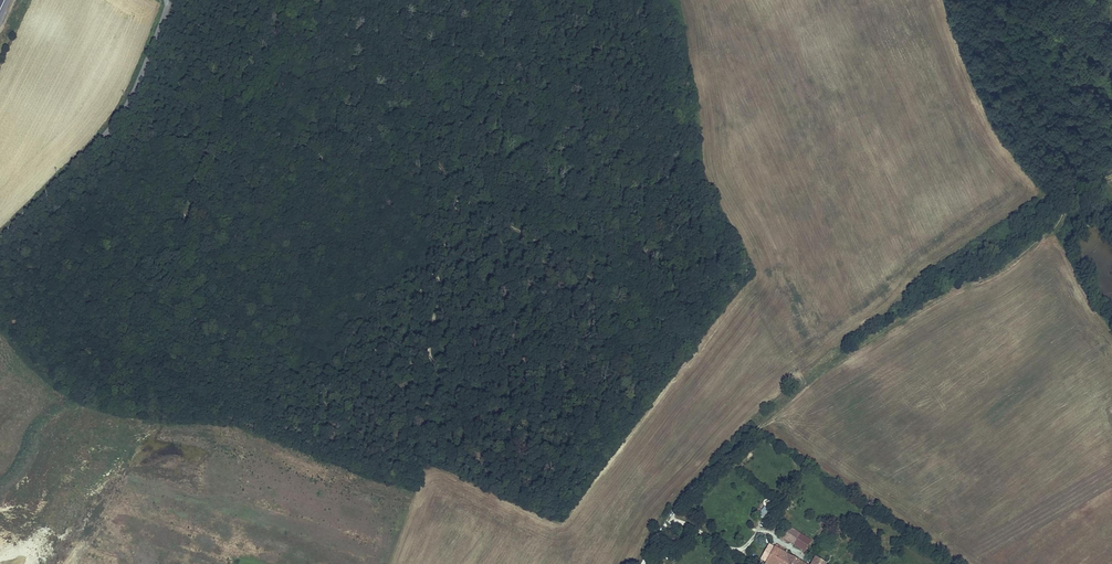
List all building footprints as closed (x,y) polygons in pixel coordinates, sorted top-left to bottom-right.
[(795,546),(797,543),(801,537),(789,530),(783,540),(795,546)] [(805,552),(810,542),(801,537),(797,543),(795,546),(805,552)] [(775,549),(769,546),(760,562),(763,563),(766,563),(775,549)] [(775,549),(766,563),(801,563),(775,549)]
